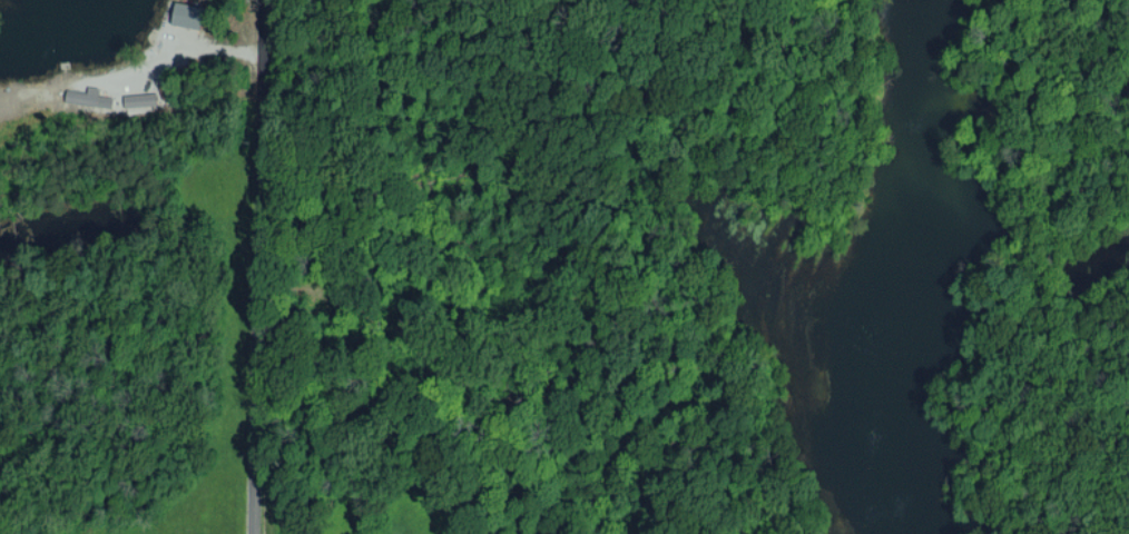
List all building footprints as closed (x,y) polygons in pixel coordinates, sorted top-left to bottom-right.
[(173,22),(202,29),(207,8),(178,1),(173,22)] [(158,103),(157,93),(125,94),(125,105),(158,103)]
